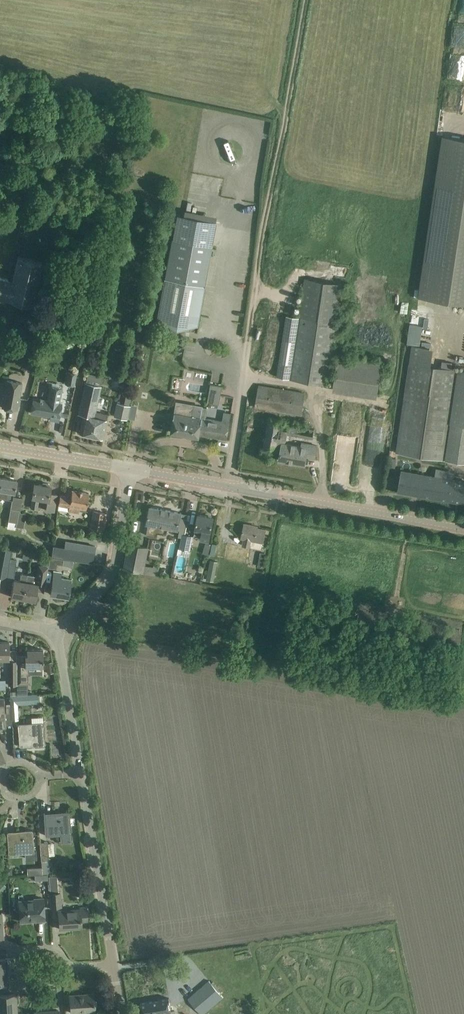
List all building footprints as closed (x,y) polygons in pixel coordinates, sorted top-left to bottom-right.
[(443,136),(419,297),(463,304),(463,139),(443,136)] [(176,215),(157,318),(164,319),(176,325),(177,321),(196,325),(204,286),(206,275),(211,246),(216,222),(215,222),(214,222),(183,216),(177,215),(176,215)] [(3,300),(8,301),(8,299),(31,304),(34,295),(41,262),(18,256),(12,282),(7,281),(3,300)] [(344,285),(315,280),(305,279),(299,317),(287,316),(277,377),(329,385),(331,377),(333,377),(335,367),(332,366),(344,285)] [(412,309),(410,321),(422,323),(424,311),(412,309)] [(48,318),(49,315),(32,310),(31,314),(48,318)] [(407,342),(420,345),(424,325),(411,323),(407,342)] [(435,342),(436,333),(426,332),(426,341),(435,342)] [(396,453),(448,460),(463,463),(463,370),(459,370),(451,369),(440,367),(431,366),(434,349),(412,346),(409,363),(396,453)] [(30,355),(28,368),(35,369),(37,356),(30,355)] [(334,390),(378,397),(383,362),(339,356),(334,390)] [(442,360),(440,367),(451,369),(452,361),(442,360)] [(68,371),(66,384),(75,385),(77,373),(68,371)] [(5,390),(4,398),(2,407),(17,410),(19,400),(22,382),(7,380),(7,381),(5,381),(4,389),(5,390)] [(85,383),(80,404),(78,414),(84,415),(79,433),(102,438),(106,420),(107,414),(95,412),(101,386),(85,383)] [(211,384),(209,393),(221,395),(222,386),(211,384)] [(301,415),(305,393),(259,385),(255,407),(301,415)] [(33,398),(33,403),(31,413),(59,417),(61,403),(59,403),(62,389),(52,387),(49,401),(33,398)] [(130,406),(131,405),(118,403),(115,416),(128,418),(129,412),(130,406)] [(227,439),(228,429),(230,423),(193,416),(194,408),(176,405),(175,413),(171,432),(199,437),(199,434),(227,439)] [(276,450),(279,451),(281,440),(286,441),(287,433),(314,438),(316,429),(315,428),(315,429),(281,423),(282,419),(269,417),(264,449),(276,451),(276,450)] [(315,459),(317,449),(317,446),(302,443),(301,447),(282,443),(279,460),(305,465),(306,457),(315,459)] [(463,503),(463,482),(402,470),(398,491),(463,503)] [(16,480),(1,478),(0,486),(0,498),(6,499),(13,500),(16,480)] [(33,497),(31,507),(37,508),(39,498),(48,499),(46,509),(54,510),(55,505),(57,495),(49,494),(50,486),(49,486),(49,485),(48,483),(43,483),(42,483),(42,485),(34,483),(33,493),(32,497),(33,497)] [(60,495),(58,505),(59,505),(68,507),(68,510),(78,512),(79,507),(86,509),(89,493),(72,490),(71,494),(68,494),(67,496),(60,495)] [(22,503),(12,502),(9,520),(9,521),(16,522),(19,511),(20,511),(22,503)] [(146,535),(157,537),(158,532),(166,534),(168,527),(178,529),(178,528),(184,529),(187,514),(150,507),(147,524),(148,524),(146,535)] [(23,528),(25,513),(20,512),(20,511),(19,511),(16,522),(16,527),(23,528)] [(90,528),(103,530),(106,513),(93,511),(90,528)] [(196,528),(195,534),(202,535),(201,539),(209,541),(211,531),(212,527),(214,518),(198,515),(196,524),(196,528)] [(244,524),(243,534),(242,537),(244,538),(243,545),(250,546),(262,548),(263,542),(266,530),(255,528),(255,526),(244,524)] [(184,534),(181,548),(190,550),(193,536),(184,534)] [(95,546),(66,541),(63,559),(92,563),(95,546)] [(125,568),(133,570),(157,574),(158,567),(146,565),(149,547),(148,547),(130,543),(125,568)] [(227,553),(226,557),(232,558),(232,555),(249,558),(251,549),(228,546),(227,553)] [(30,554),(23,552),(22,560),(29,561),(30,554)] [(50,557),(48,568),(56,569),(57,564),(62,565),(63,559),(50,557)] [(7,577),(13,578),(17,559),(11,558),(10,563),(7,577)] [(0,580),(6,581),(7,577),(10,563),(3,561),(3,566),(2,572),(0,579),(0,580)] [(27,575),(23,599),(35,601),(37,591),(38,584),(44,585),(45,581),(47,567),(41,566),(38,565),(36,576),(35,582),(32,581),(33,578),(32,577),(32,575),(27,575)] [(50,594),(68,597),(71,579),(60,577),(61,572),(54,571),(50,594)] [(208,572),(207,579),(213,581),(215,573),(208,572)] [(11,597),(23,599),(27,575),(22,574),(20,575),(19,581),(13,580),(11,597)] [(9,642),(0,642),(0,665),(3,665),(3,660),(9,660),(9,642)] [(16,655),(16,661),(17,685),(17,691),(17,695),(28,695),(28,685),(28,673),(28,667),(43,666),(43,649),(27,649),(27,655),(16,655)] [(16,661),(8,661),(8,686),(17,685),(16,661)] [(53,673),(52,662),(45,663),(47,674),(53,673)] [(16,695),(10,696),(11,712),(12,720),(18,720),(17,704),(39,703),(39,702),(39,701),(38,695),(38,694),(28,695),(17,695),(16,695)] [(18,725),(19,742),(34,741),(35,744),(45,743),(44,723),(18,725)] [(71,841),(70,818),(70,812),(60,813),(59,816),(44,816),(45,834),(61,833),(62,842),(71,841)] [(22,835),(7,835),(8,853),(25,852),(25,859),(36,858),(36,850),(33,850),(33,832),(23,832),(22,835)] [(40,842),(42,862),(50,861),(48,841),(40,842)] [(50,861),(42,862),(42,866),(43,874),(48,874),(53,873),(52,867),(50,867),(50,861)] [(42,866),(27,867),(27,875),(34,875),(43,874),(42,866)] [(51,907),(58,907),(58,900),(61,900),(60,893),(50,893),(51,907)] [(44,920),(44,910),(43,898),(34,898),(34,900),(19,901),(20,921),(31,921),(31,919),(36,918),(36,920),(44,920)] [(87,921),(86,906),(80,906),(80,909),(80,911),(71,911),(71,910),(58,911),(59,929),(67,928),(67,927),(71,927),(71,928),(81,927),(81,921),(87,921)] [(189,999),(201,1013),(205,1013),(225,997),(210,980),(199,990),(189,999)] [(69,995),(70,1005),(70,1011),(93,1009),(94,1011),(95,1011),(93,993),(85,994),(85,996),(71,997),(71,995),(69,995)] [(15,994),(5,995),(0,995),(0,1013),(17,1013),(15,994)] [(140,1003),(142,1013),(175,1013),(175,1010),(171,1011),(169,998),(166,999),(140,1003)]
